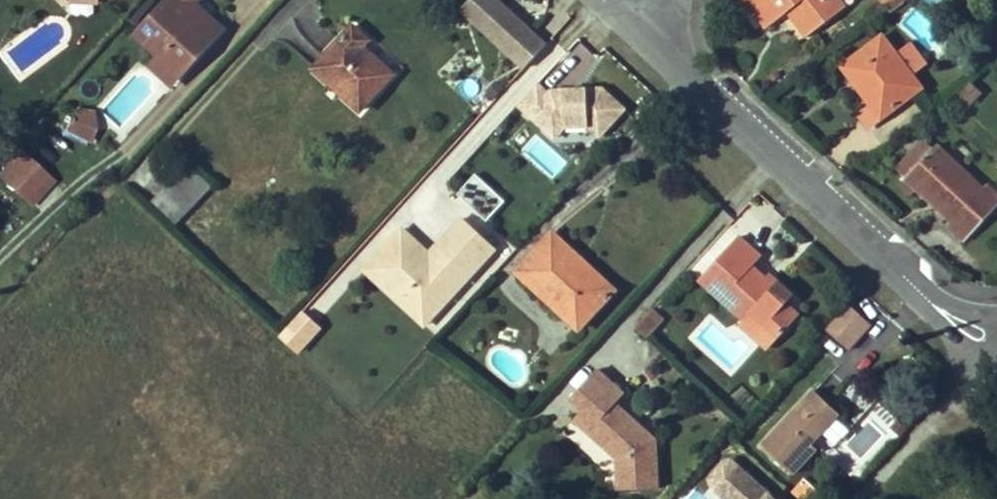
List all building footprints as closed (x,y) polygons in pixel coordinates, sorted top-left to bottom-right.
[(178,77),(201,52),(198,49),(203,42),(207,46),(219,31),(192,6),(185,0),(168,0),(134,37),(156,56),(178,77)] [(547,39),(496,0),(466,0),(455,15),(525,68),(547,39)] [(768,27),(788,12),(806,36),(843,9),(837,0),(748,0),(768,27)] [(908,0),(889,0),(881,6),(890,15),(908,0)] [(369,42),(352,26),(314,68),(359,111),(393,75),(363,47),(369,42)] [(861,78),(854,83),(871,106),(859,114),(869,127),(919,90),(881,37),(850,61),(861,78)] [(548,67),(563,50),(551,38),(535,56),(548,67)] [(861,78),(850,61),(843,67),(854,83),(861,78)] [(981,93),(971,83),(959,92),(970,104),(981,93)] [(96,129),(93,112),(75,108),(71,117),(96,129)] [(547,114),(529,115),(527,118),(515,108),(496,129),(522,152),(528,145),(536,145),(543,152),(567,149),(579,160),(603,133),(581,112),(561,113),(558,116),(551,117),(547,114)] [(91,141),(96,129),(71,117),(66,129),(91,141)] [(915,170),(905,180),(952,225),(949,227),(965,241),(996,208),(996,195),(988,186),(984,190),(937,146),(932,151),(924,143),(907,161),(915,170)] [(533,162),(543,152),(536,145),(528,145),(522,152),(533,162)] [(9,182),(29,160),(21,152),(1,175),(9,182)] [(34,205),(54,183),(29,160),(9,182),(34,205)] [(907,161),(896,172),(905,180),(915,170),(907,161)] [(212,188),(187,164),(171,182),(194,205),(212,188)] [(194,205),(171,182),(163,190),(181,207),(170,218),(176,224),(194,205)] [(181,207),(163,190),(152,201),(170,218),(181,207)] [(437,313),(494,251),(461,220),(429,256),(422,250),(419,253),(412,248),(416,244),(402,231),(381,254),(393,265),(381,278),(406,301),(414,292),(437,313)] [(571,266),(578,258),(552,234),(517,273),(577,331),(608,299),(571,266)] [(781,310),(787,304),(792,298),(773,281),(769,286),(765,282),(751,269),(761,259),(738,239),(701,280),(745,323),(754,314),(766,325),(764,327),(777,340),(793,322),(781,310)] [(416,244),(412,248),(419,253),(422,250),(416,244)] [(571,266),(608,299),(615,291),(578,258),(571,266)] [(769,286),(773,281),(769,277),(765,282),(769,286)] [(781,310),(793,322),(799,316),(787,304),(781,310)] [(868,323),(847,305),(825,329),(847,347),(868,323)] [(300,355),(324,328),(302,309),(278,336),(300,355)] [(660,326),(665,320),(653,309),(648,315),(660,326)] [(660,326),(648,315),(636,329),(648,339),(660,326)] [(616,459),(616,490),(657,488),(655,441),(615,403),(623,394),(596,369),(570,398),(582,410),(596,422),(587,432),(616,459)] [(812,391),(762,447),(793,477),(816,451),(809,445),(837,414),(812,391)] [(833,442),(858,471),(905,430),(880,402),(833,442)] [(596,422),(582,410),(573,419),(587,432),(596,422)] [(727,456),(697,490),(692,485),(679,498),(776,498),(727,456)]
